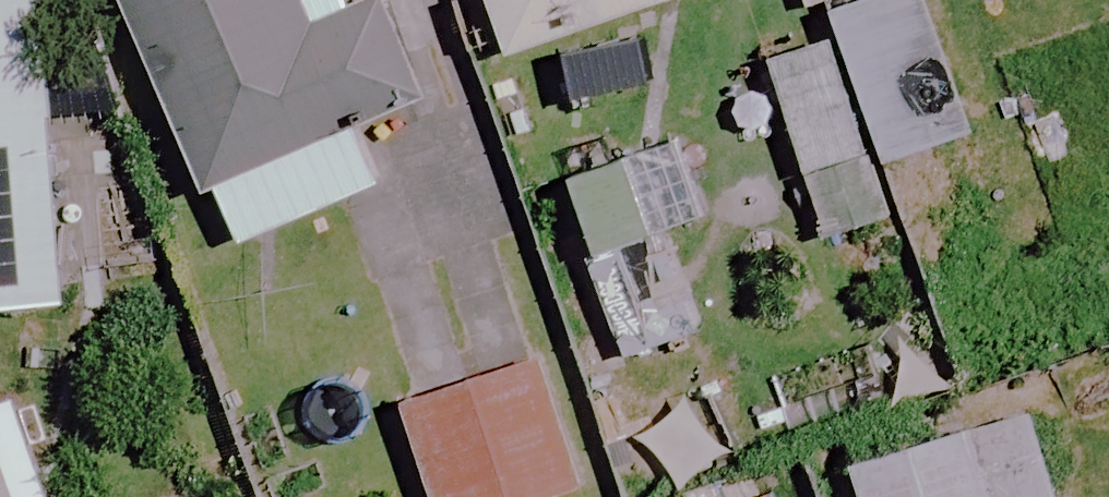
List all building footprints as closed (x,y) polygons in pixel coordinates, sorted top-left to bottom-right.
[(43,125),(119,117),(96,18),(34,26),(32,0),(0,0),(0,314),(60,309),(43,125)] [(299,0),(115,0),(198,196),(418,104),(375,0),(366,0),(309,24),(299,0)] [(503,57),(670,0),(483,0),(503,57)] [(919,0),(821,0),(879,169),(967,138),(919,0)] [(823,45),(754,69),(816,250),(885,226),(823,45)] [(565,174),(592,269),(578,273),(606,371),(700,344),(672,247),(704,238),(677,142),(565,174)] [(528,361),(395,402),(424,496),(565,496),(570,496),(528,361)] [(14,411),(0,415),(0,496),(42,496),(14,411)] [(841,463),(851,496),(993,496),(971,424),(841,463)]
